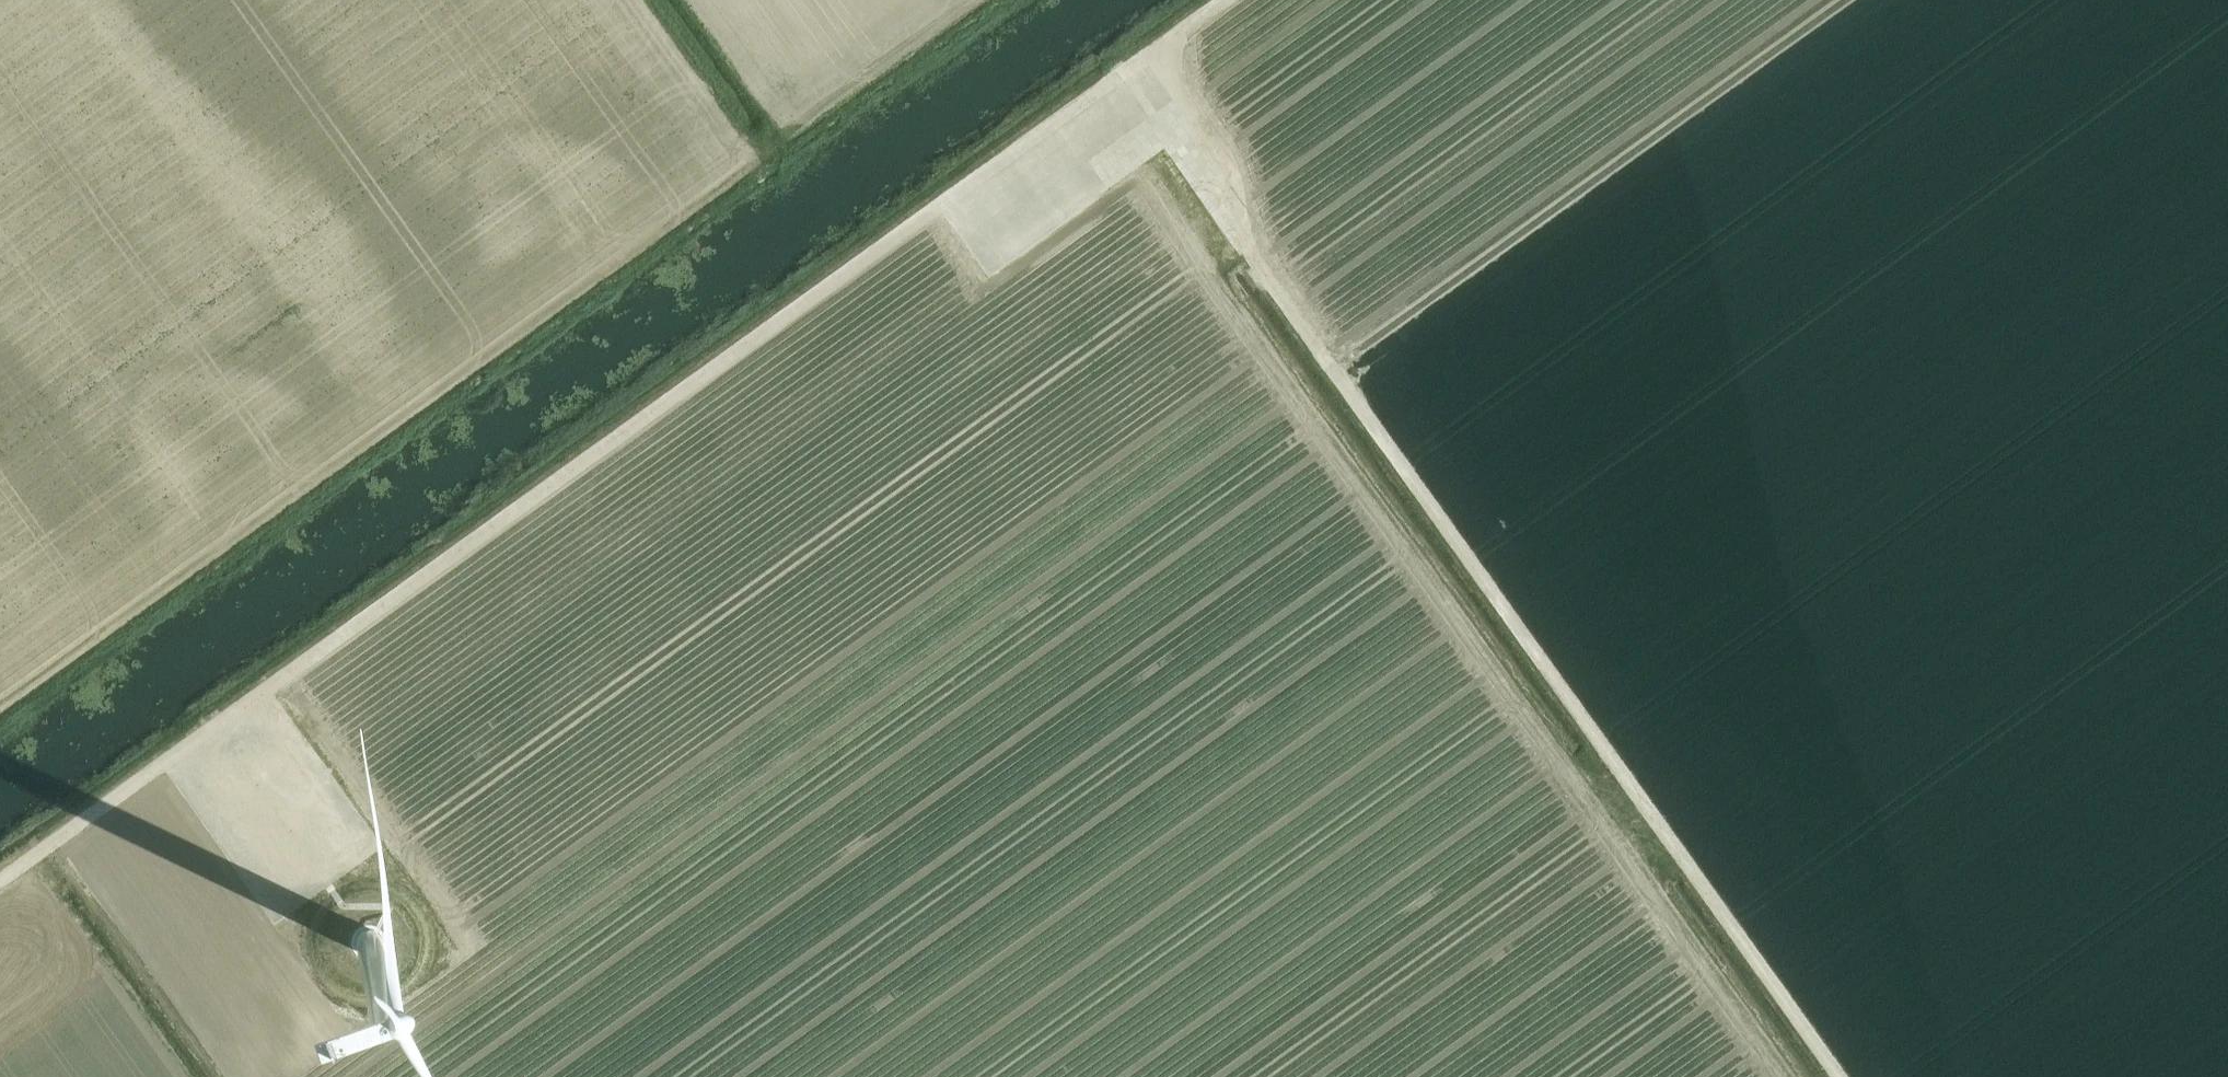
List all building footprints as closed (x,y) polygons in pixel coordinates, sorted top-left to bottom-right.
[(347,939),(347,942),(347,945),(348,947),(349,950),(350,953),(351,955),(353,957),(355,959),(357,961),(360,962),(362,963),(365,964),(368,964),(370,964),(373,964),(376,963),(378,962),(381,961),(383,959),(385,957),(387,955),(388,953),(389,950),(390,947),(391,945),(391,942),(391,939),(390,937),(389,934),(388,932),(387,929),(385,927),(383,925),(381,924),(378,922),(376,921),(373,921),(370,920),(368,920),(365,921),(362,921),(360,922),(357,924),(355,925),(353,927),(351,929),(350,932),(349,934),(348,937),(347,939)]
